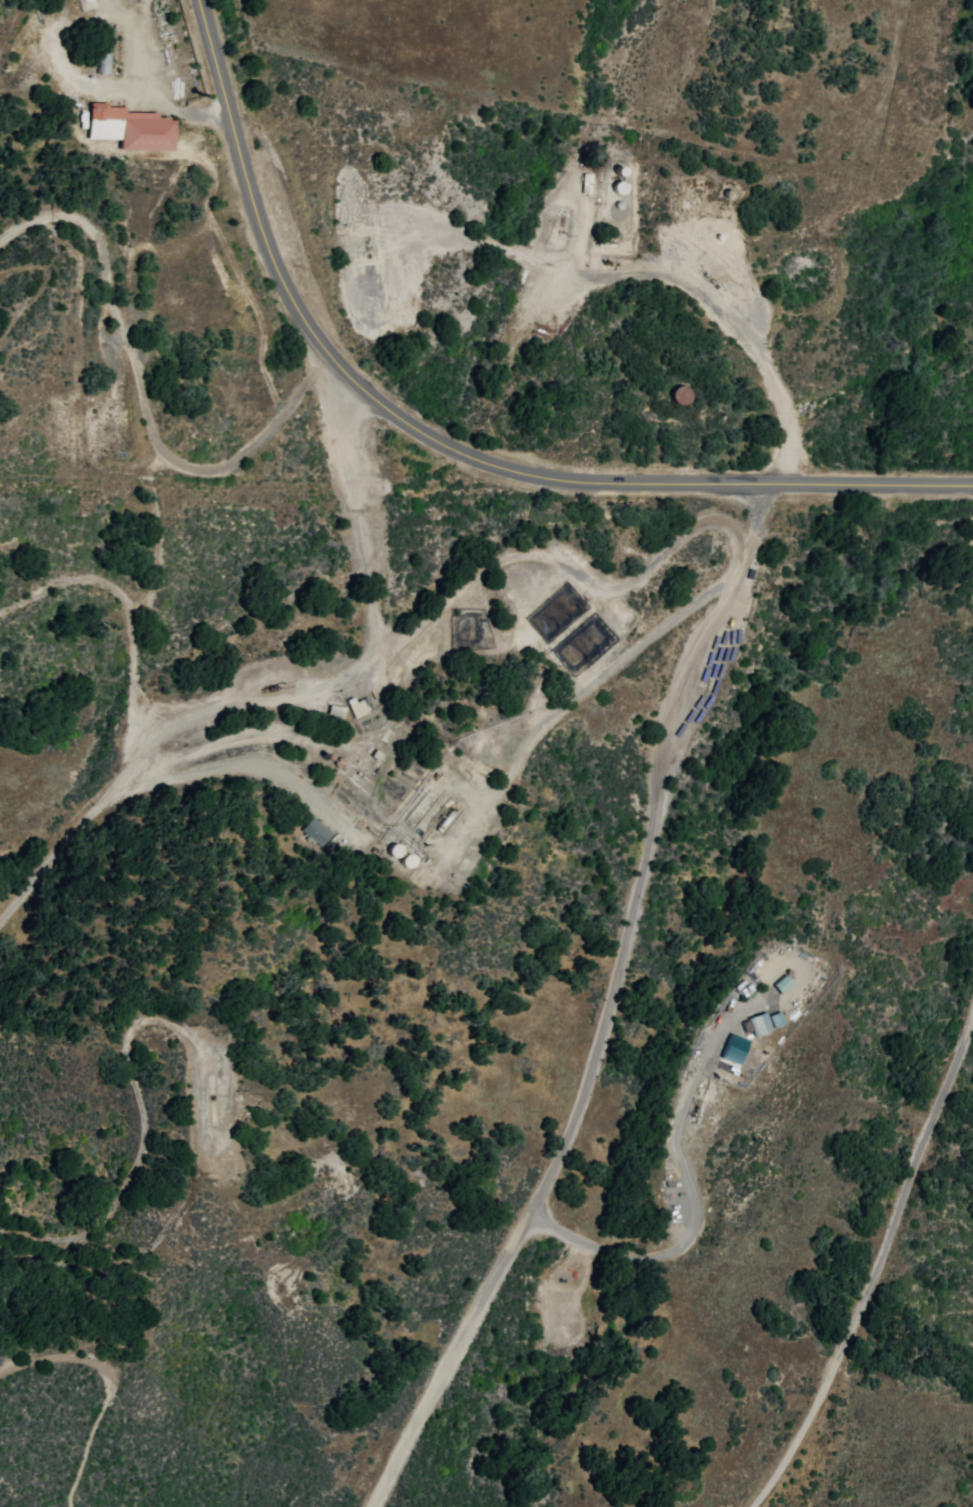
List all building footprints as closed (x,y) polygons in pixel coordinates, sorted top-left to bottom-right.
[(176,151),(176,118),(159,118),(159,112),(126,112),(126,107),(109,106),(109,103),(91,103),(90,139),(123,140),(123,150),(176,151)] [(321,847),(333,833),(313,816),(301,831),(321,847)] [(786,1025),(781,1011),(767,1016),(766,1012),(748,1018),(754,1036),(786,1025)]
